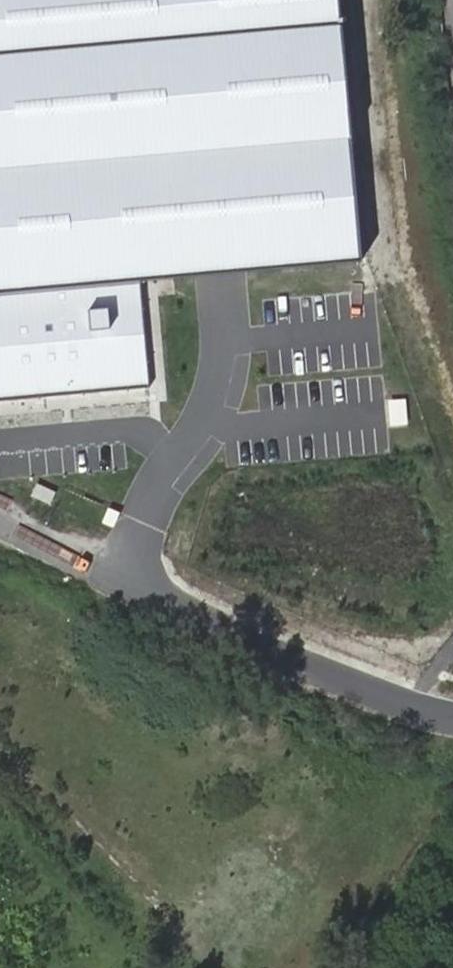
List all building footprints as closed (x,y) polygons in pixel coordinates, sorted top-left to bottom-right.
[(147,382),(138,275),(358,257),(336,0),(0,0),(0,394),(147,382)]
